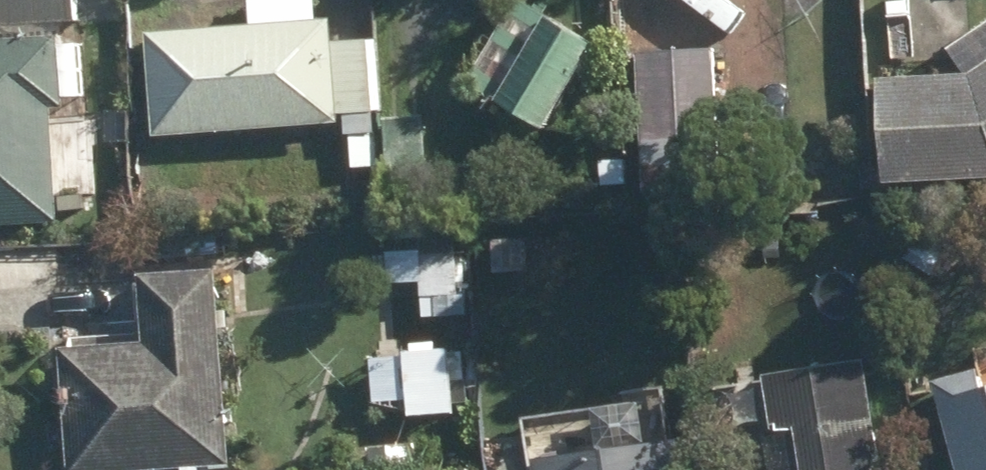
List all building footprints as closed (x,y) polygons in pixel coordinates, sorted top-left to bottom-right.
[(73,21),(72,0),(0,0),(0,26),(73,21)] [(626,16),(658,12),(657,0),(625,0),(626,16)] [(678,28),(757,27),(756,0),(678,0),(678,28)] [(887,69),(973,63),(967,0),(882,0),(887,69)] [(464,90),(542,134),(591,48),(513,4),(464,90)] [(143,34),(151,141),(338,128),(337,117),(373,114),(368,43),(330,45),(328,21),(143,34)] [(56,223),(51,113),(60,113),(56,41),(0,44),(0,226),(56,223)] [(636,57),(641,183),(719,180),(715,54),(636,57)] [(876,82),(881,183),(985,177),(985,65),(968,78),(876,82)] [(372,121),(379,225),(478,219),(475,176),(425,178),(421,117),(372,121)] [(506,242),(508,257),(535,254),(533,239),(506,242)] [(419,259),(419,299),(455,298),(453,258),(419,259)] [(62,469),(204,469),(229,468),(213,274),(132,280),(137,335),(43,343),(50,428),(58,426),(62,469)] [(862,364),(759,382),(768,434),(791,430),(797,469),(879,469),(862,364)] [(953,469),(985,469),(985,393),(981,395),(975,372),(929,385),(953,469)] [(673,441),(529,463),(530,469),(678,469),(673,441)]
